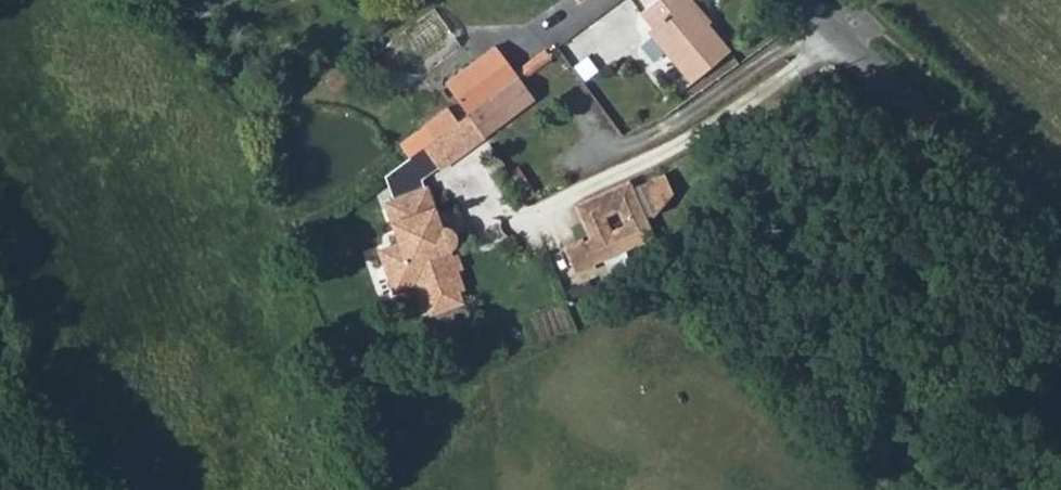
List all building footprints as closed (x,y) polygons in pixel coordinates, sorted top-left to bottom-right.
[(728,51),(685,0),(651,0),(637,12),(650,26),(645,30),(690,83),(728,51)] [(465,114),(515,79),(492,47),(443,84),(456,102),(406,138),(416,151),(420,148),(465,114)] [(465,114),(481,136),(530,101),(515,79),(465,114)] [(465,114),(420,148),(436,170),(481,136),(465,114)] [(561,249),(573,276),(592,268),(590,264),(650,238),(622,227),(609,233),(602,218),(615,213),(627,184),(574,207),(589,240),(591,247),(585,250),(582,243),(581,241),(561,249)] [(650,238),(627,184),(615,213),(622,227),(650,238)] [(433,233),(429,234),(414,193),(373,208),(388,248),(368,256),(382,296),(403,289),(410,309),(415,308),(419,318),(449,307),(446,297),(451,295),(444,276),(449,274),(444,259),(439,261),(436,254),(440,251),(441,250),(442,248),(443,244),(443,240),(442,238),(438,234),(433,233)] [(582,243),(585,250),(591,247),(589,240),(582,243)]
